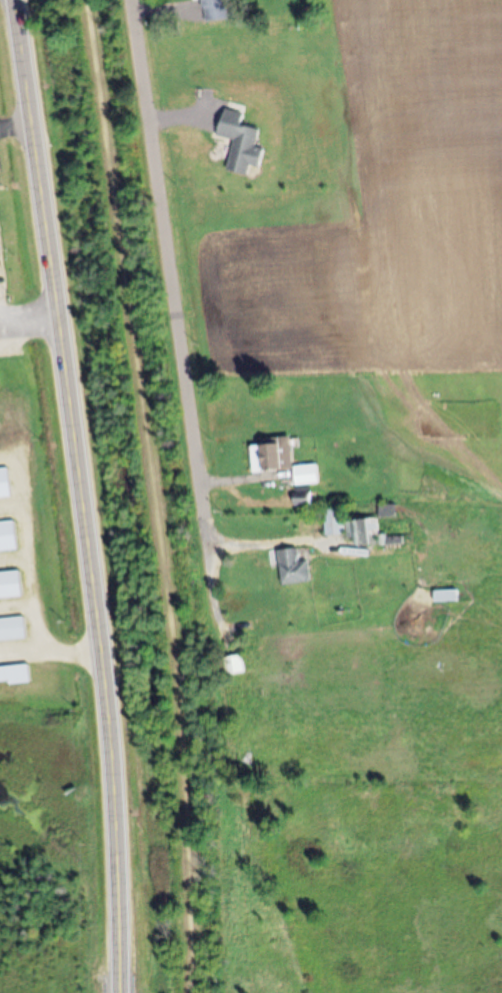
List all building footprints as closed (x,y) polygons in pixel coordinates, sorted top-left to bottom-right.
[(229,19),(226,0),(202,0),(205,22),(229,19)] [(219,136),(234,139),(228,171),(248,175),(250,164),(260,166),(264,148),(255,146),(259,128),(242,125),(245,106),(226,102),(219,136)] [(252,442),(254,473),(294,470),(291,439),(252,442)] [(296,484),(319,483),(318,466),(296,467),(296,484)] [(295,493),(295,506),(319,506),(319,493),(295,493)] [(396,517),(396,506),(381,506),(381,517),(396,517)] [(327,537),(357,535),(358,547),(404,544),(404,535),(380,536),(379,519),(346,521),(345,509),(325,510),(327,537)] [(310,561),(301,561),(300,548),(279,551),(283,586),(312,582),(310,561)] [(459,590),(435,590),(435,602),(459,602),(459,590)] [(245,673),(244,656),(225,658),(227,675),(245,673)]
